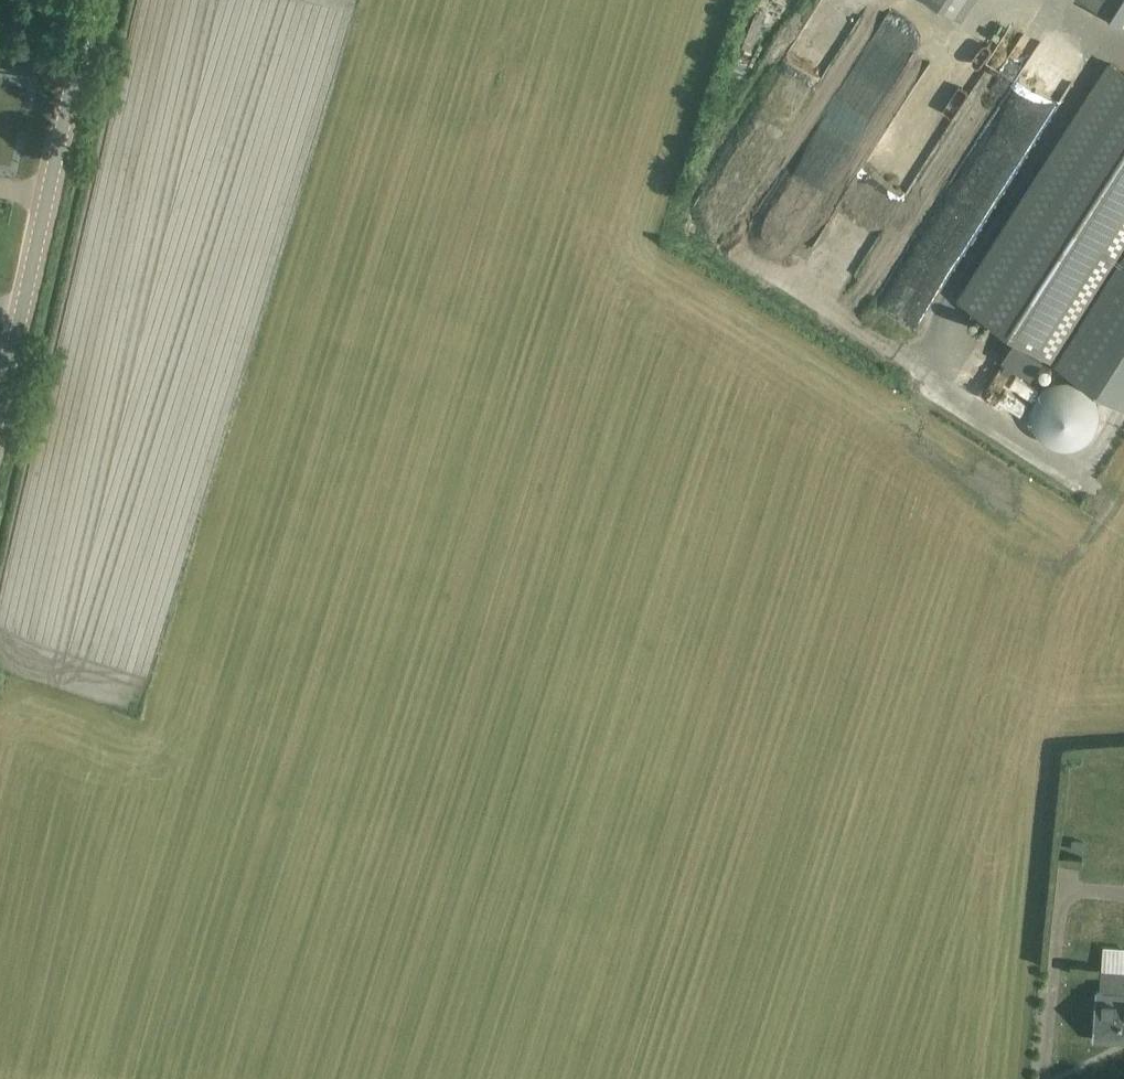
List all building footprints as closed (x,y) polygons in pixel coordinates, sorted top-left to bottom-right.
[(963,18),(974,0),(933,0),(963,18)] [(1123,25),(1123,0),(1085,0),(1123,25)] [(957,299),(1061,366),(1123,405),(1123,71),(1110,62),(1014,211),(957,299)] [(920,328),(989,198),(972,189),(967,199),(952,191),(944,207),(930,199),(874,304),(920,328)] [(1123,1041),(1123,972),(1103,971),(1102,991),(1097,991),(1094,1039),(1123,1041)]
